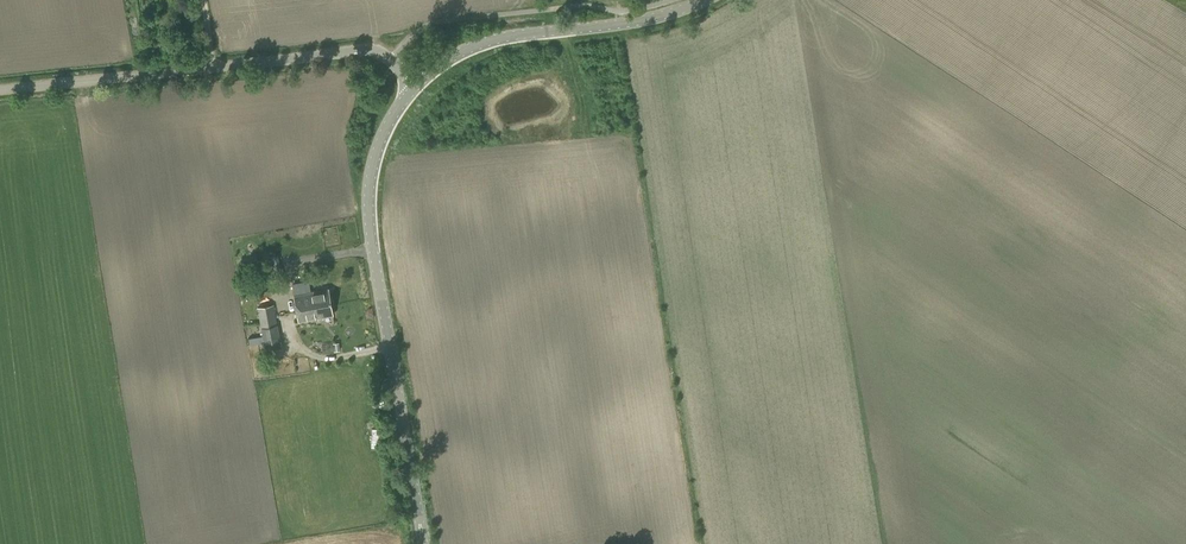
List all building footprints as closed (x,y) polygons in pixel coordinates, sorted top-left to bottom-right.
[(256,255),(240,258),(241,264),(257,262),(256,255)] [(320,307),(331,305),(328,289),(305,293),(304,283),(293,285),(297,308),(313,305),(313,307),(320,305),(320,307)] [(264,342),(280,339),(273,304),(269,305),(258,307),(264,342)] [(333,314),(331,305),(320,307),(320,305),(313,307),(313,305),(297,308),(299,320),(333,314)]
